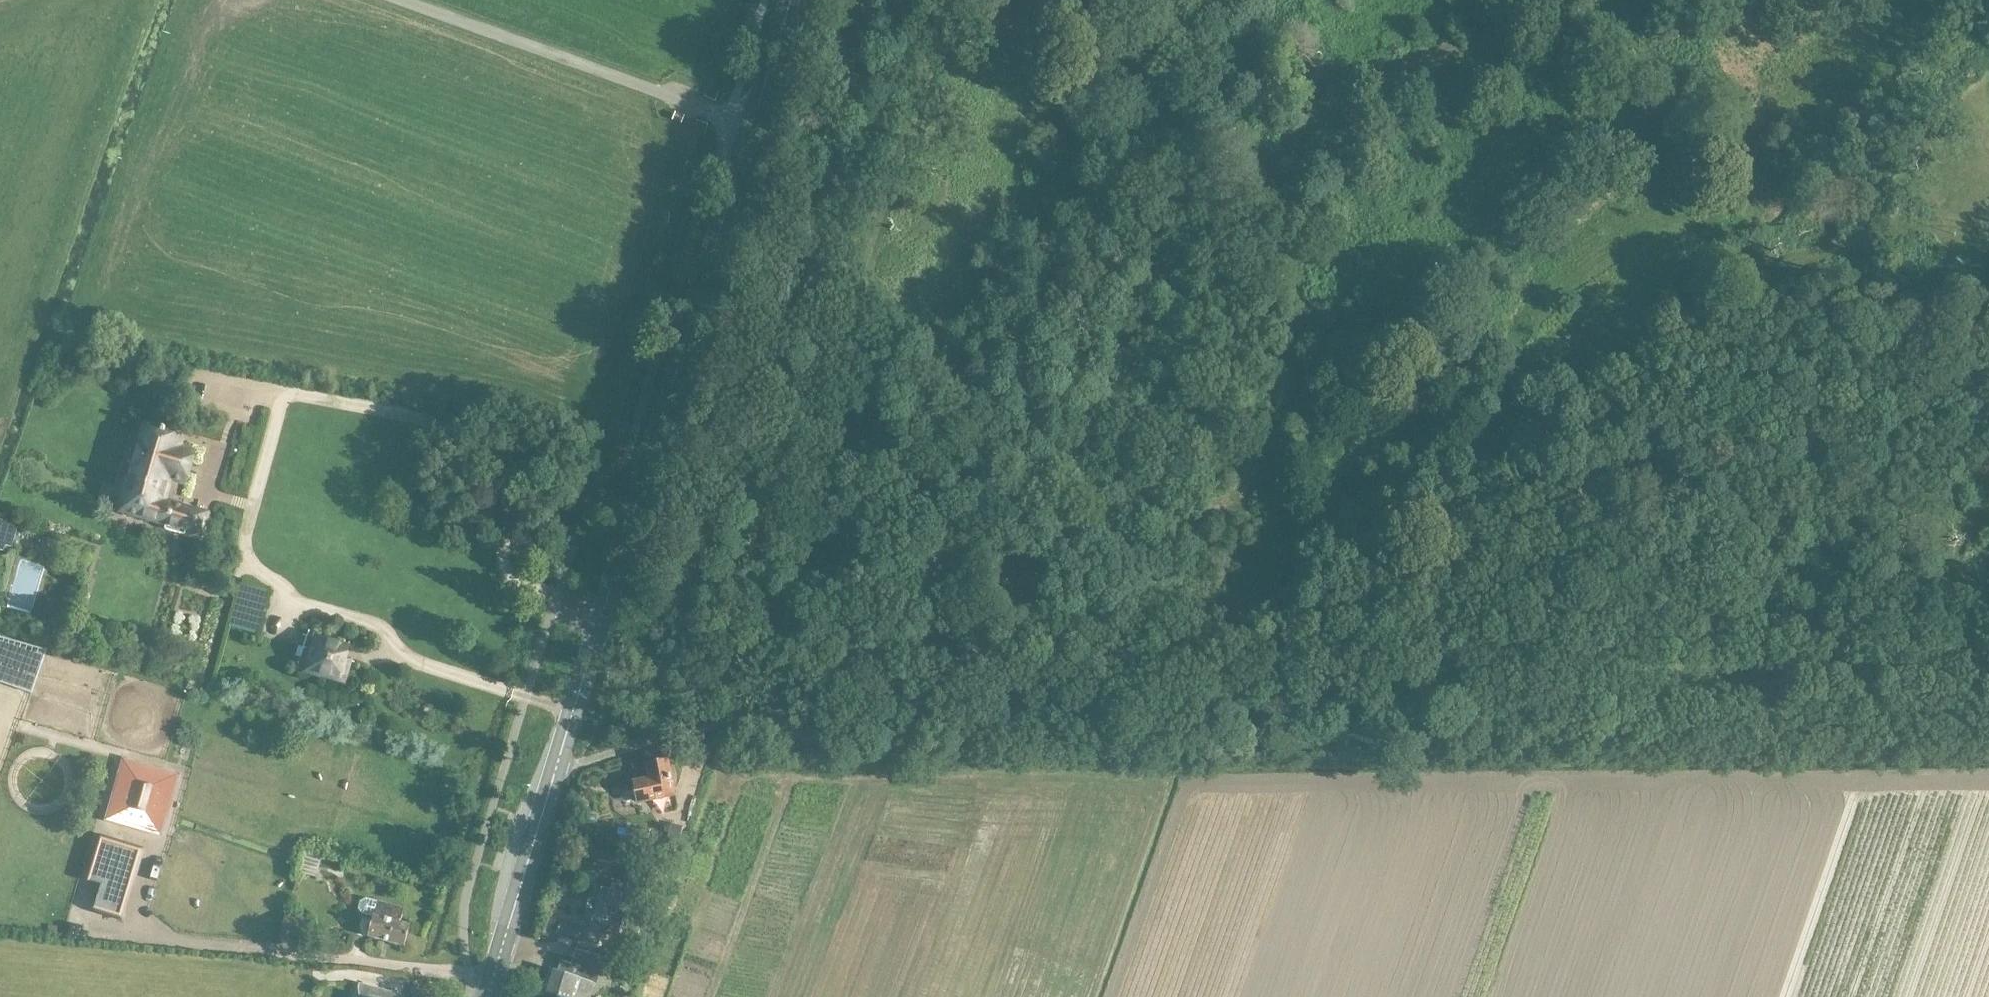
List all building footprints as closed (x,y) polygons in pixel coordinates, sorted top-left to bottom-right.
[(139,446),(134,444),(128,462),(134,464),(120,512),(168,527),(168,529),(205,540),(212,512),(166,499),(170,480),(186,484),(196,450),(184,446),(187,435),(145,426),(139,446)] [(16,523),(0,519),(0,548),(1,549),(3,543),(10,544),(16,523)] [(230,627),(258,635),(270,590),(242,583),(230,627)] [(320,637),(309,670),(346,681),(352,660),(348,658),(351,646),(320,637)] [(108,819),(163,835),(180,775),(125,759),(108,819)] [(651,779),(635,782),(639,803),(677,795),(669,760),(648,765),(651,779)] [(667,843),(677,846),(682,826),(672,823),(667,843)] [(141,851),(118,843),(96,908),(120,915),(141,851)] [(631,863),(621,894),(595,886),(585,923),(609,930),(613,916),(626,919),(631,902),(636,904),(648,869),(631,863)] [(359,908),(362,914),(373,917),(372,920),(369,919),(366,928),(370,930),(368,936),(406,946),(412,924),(403,921),(406,908),(366,898),(360,902),(359,908)] [(573,962),(600,971),(602,972),(602,974),(607,975),(610,963),(604,962),(605,958),(577,950),(573,962)] [(573,962),(573,963),(561,960),(558,972),(551,970),(545,989),(571,996),(590,996),(594,983),(597,984),(600,971),(573,962)] [(399,993),(367,985),(364,996),(398,996),(399,993)]
